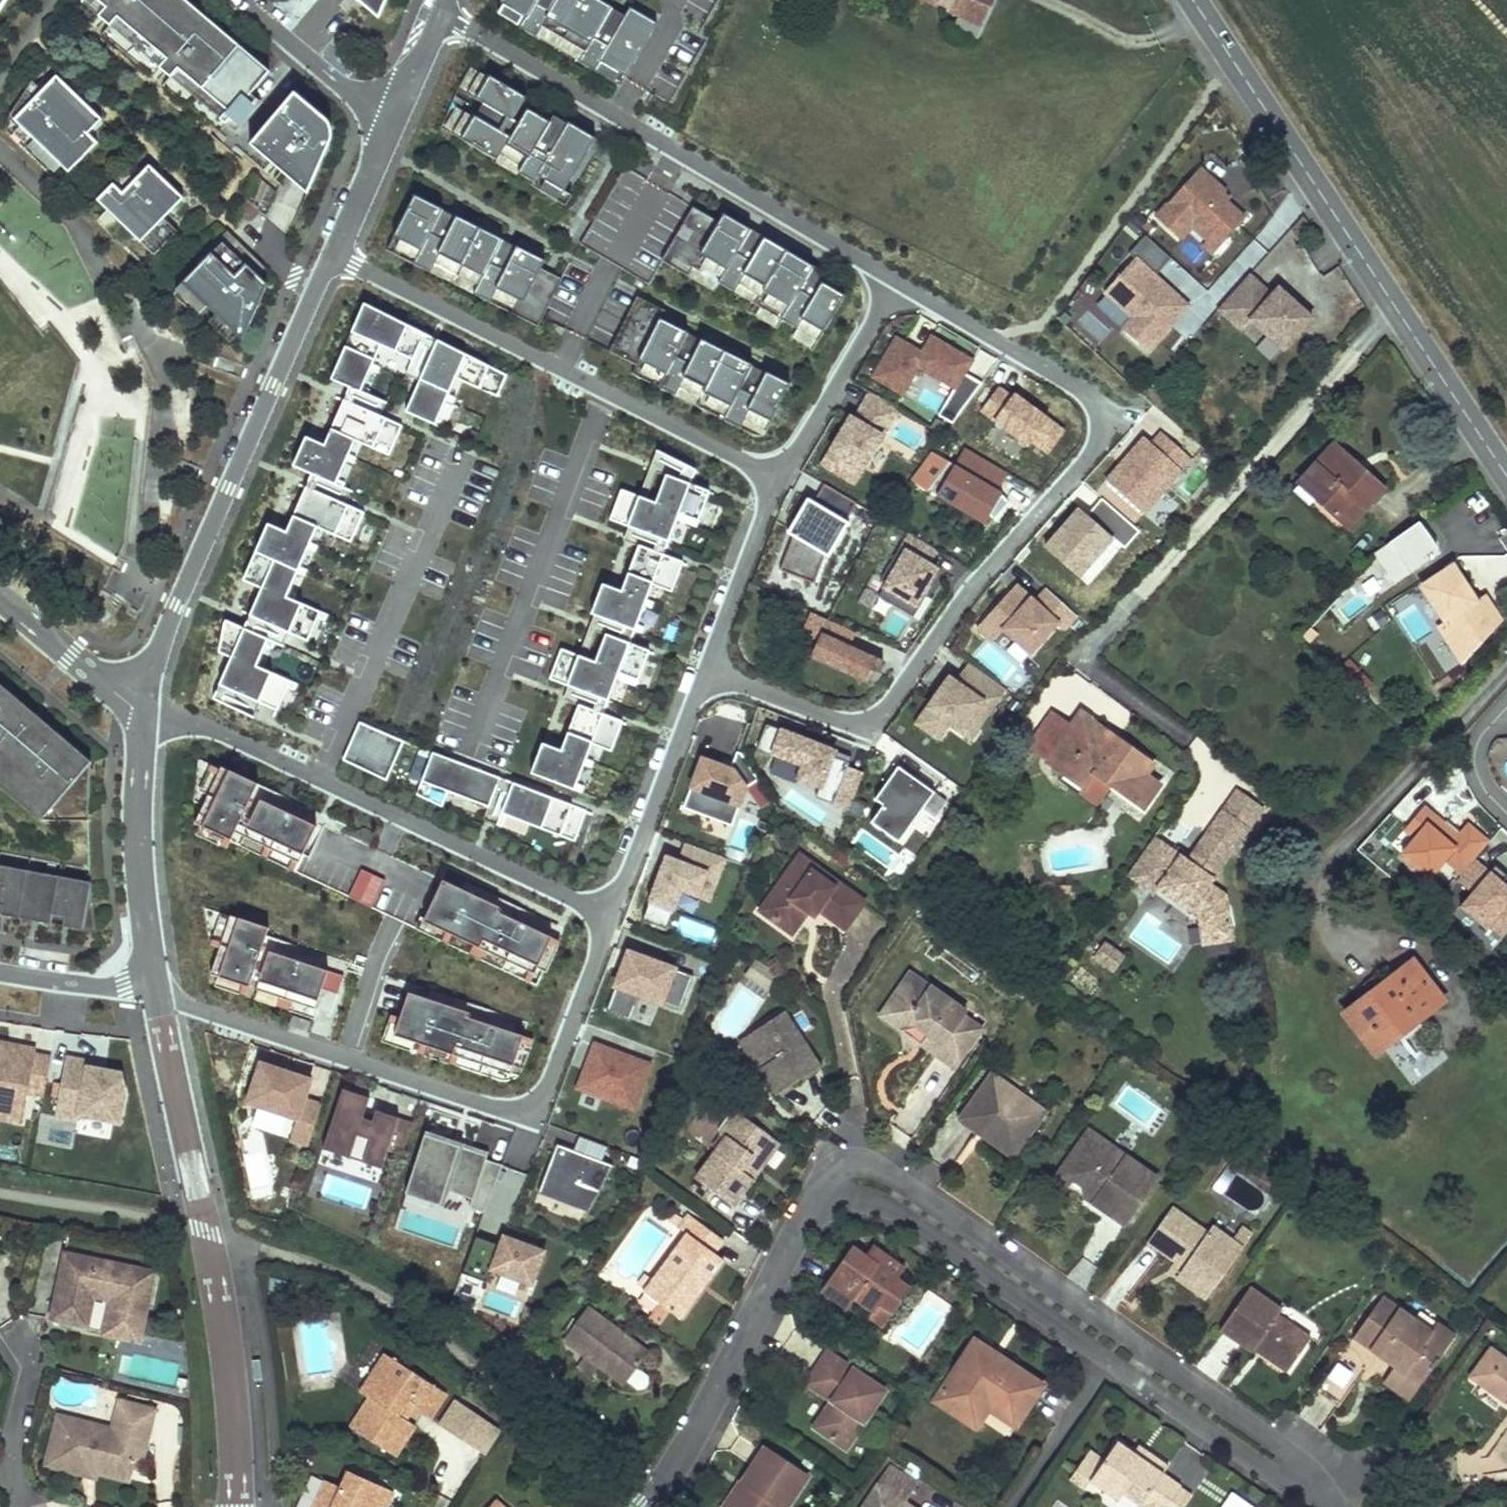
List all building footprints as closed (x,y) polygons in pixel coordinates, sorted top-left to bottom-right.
[(76,12),(92,25),(99,17),(110,26),(102,34),(153,77),(160,68),(170,77),(163,85),(218,133),(244,103),(270,72),(186,0),(84,0),(76,12)] [(387,0),(357,0),(379,18),(387,0)] [(501,3),(495,13),(581,62),(586,52),(541,26),(557,0),(539,0),(528,18),(501,3)] [(501,3),(528,18),(539,0),(502,0),(501,3)] [(541,26),(586,52),(614,5),(605,0),(557,0),(541,26)] [(961,15),(955,27),(978,38),(995,0),(930,0),(961,15)] [(627,13),(614,5),(586,52),(600,60),(627,13)] [(600,60),(586,52),(581,62),(622,86),(627,77),(657,23),(630,7),(627,13),(600,60)] [(441,127),(452,134),(465,112),(511,138),(528,109),(522,105),(513,121),(467,94),(481,71),(468,66),(441,127)] [(526,98),(481,71),(467,94),(513,121),(522,105),(526,98)] [(102,119),(57,76),(42,91),(34,99),(26,91),(10,116),(69,173),(93,148),(84,139),(102,119)] [(32,81),(26,91),(34,99),(42,91),(32,81)] [(330,142),(331,128),(325,118),(295,93),(250,144),(282,172),(290,163),(312,182),(330,142)] [(254,111),(244,103),(218,133),(228,141),(254,111)] [(551,123),(528,109),(511,138),(501,154),(524,168),(551,123)] [(511,138),(465,112),(452,134),(497,161),(501,154),(511,138)] [(564,130),(551,123),(524,168),(537,176),(564,130)] [(596,138),(569,123),(537,176),(564,192),(596,138)] [(98,142),(89,133),(84,139),(93,148),(98,142)] [(519,178),(524,168),(501,154),(497,161),(495,164),(519,178)] [(290,163),(282,172),(308,194),(312,182),(290,163)] [(184,198),(150,165),(135,180),(122,193),(113,184),(98,200),(155,255),(178,231),(165,218),(184,198)] [(1203,169),(1158,218),(1183,240),(1195,227),(1210,241),(1217,234),(1226,242),(1247,219),(1229,203),(1224,198),(1225,196),(1229,192),(1203,169)] [(135,180),(126,171),(113,184),(122,193),(135,180)] [(564,192),(537,176),(531,185),(559,201),(564,192)] [(443,209),(415,195),(387,250),(415,265),(443,210),(443,209)] [(723,225),(694,208),(663,261),(688,276),(693,268),(720,283),(735,292),(739,284),(759,296),(755,304),(782,320),(777,328),(790,336),(795,327),(818,341),(845,296),(822,282),(809,304),(796,296),(813,267),(814,266),(764,238),(764,239),(747,267),(734,259),(750,231),(727,218),(723,225)] [(456,217),(443,210),(415,265),(429,271),(433,263),(456,217)] [(503,240),(457,216),(456,217),(433,263),(480,287),(503,241),(503,240)] [(764,239),(750,231),(734,259),(747,267),(764,239)] [(1210,241),(1206,246),(1215,254),(1226,242),(1217,234),(1210,241)] [(1173,258),(1147,235),(1131,253),(1136,258),(1106,291),(1134,317),(1124,328),(1149,350),(1190,305),(1157,275),(1173,258)] [(223,241),(183,282),(243,341),(268,284),(258,276),(265,268),(239,243),(233,250),(223,241)] [(516,248),(503,241),(480,287),(475,295),(489,302),(516,248)] [(545,261),(517,246),(516,248),(489,302),(538,327),(543,318),(563,279),(542,268),(545,261)] [(480,287),(433,263),(429,271),(475,295),(480,287)] [(826,275),(813,267),(796,296),(809,304),(822,282),(826,275)] [(720,283),(693,268),(688,276),(715,291),(720,283)] [(1273,295),(1251,275),(1220,309),(1243,330),(1252,320),(1285,350),(1313,318),(1280,288),(1273,295)] [(759,296),(739,284),(735,292),(755,304),(759,296)] [(1134,317),(1106,291),(1096,303),(1124,328),(1134,317)] [(664,311),(637,298),(610,351),(609,353),(635,366),(631,375),(659,389),(687,334),(660,320),(664,311)] [(777,328),(782,320),(755,304),(750,312),(777,328)] [(1078,313),(1071,306),(1061,318),(1068,324),(1078,313)] [(364,311),(352,339),(395,357),(407,329),(364,311)] [(795,327),(790,336),(813,350),(818,341),(795,327)] [(407,329),(395,357),(412,364),(424,336),(407,329)] [(700,341),(687,335),(659,389),(673,396),(676,390),(700,341)] [(898,337),(875,375),(903,392),(920,364),(956,386),(939,414),(954,423),(983,383),(966,372),(973,360),(934,336),(924,352),(898,337)] [(752,366),(701,341),(700,341),(676,390),(699,402),(696,408),(724,422),(752,366)] [(437,346),(407,415),(435,427),(455,381),(465,357),(437,346)] [(333,382),(361,394),(375,362),(347,350),(333,382)] [(490,368),(465,357),(455,381),(480,391),(480,390),(490,368)] [(765,373),(752,366),(724,422),(737,429),(742,420),(765,373)] [(508,376),(490,368),(480,390),(498,398),(508,376)] [(789,385),(765,373),(742,420),(766,432),(789,385)] [(985,412),(1000,423),(1018,398),(1003,387),(985,412)] [(699,402),(676,390),(673,396),(696,408),(699,402)] [(824,469),(855,487),(898,410),(868,393),(824,469)] [(1050,460),(1071,432),(1021,394),(1018,398),(1000,423),(1050,460)] [(346,404),(333,434),(353,443),(388,458),(401,428),(346,404)] [(937,418),(932,427),(945,434),(951,426),(937,418)] [(766,432),(742,420),(737,429),(751,435),(763,437),(766,432)] [(1193,458),(1163,431),(1153,442),(1146,436),(1128,456),(1131,459),(1124,467),(1121,464),(1108,479),(1145,512),(1193,458)] [(312,480),(334,489),(353,443),(333,434),(326,451),(307,443),(294,472),(312,480)] [(1384,489),(1337,444),(1300,482),(1348,527),(1384,489)] [(1009,472),(966,447),(938,494),(986,522),(1004,493),(999,490),(1009,472)] [(659,452),(652,469),(659,471),(668,475),(692,484),(697,470),(659,452)] [(1131,459),(1128,456),(1121,464),(1124,467),(1131,459)] [(659,471),(652,469),(642,495),(649,498),(659,471)] [(624,488),(612,518),(632,526),(670,540),(678,519),(698,527),(712,491),(692,484),(668,475),(658,501),(649,498),(642,495),(624,488)] [(1348,527),(1300,482),(1293,490),(1341,535),(1348,527)] [(857,501),(826,483),(815,502),(809,498),(797,518),(807,524),(802,532),(796,530),(782,569),(815,582),(829,544),(826,543),(834,523),(842,527),(857,501)] [(308,491),(295,522),(315,531),(350,546),(363,515),(308,491)] [(1128,545),(1140,530),(1100,498),(1088,514),(1128,545)] [(1115,543),(1079,512),(1047,549),(1082,580),(1115,543)] [(807,524),(797,518),(789,532),(795,535),(796,530),(802,532),(807,524)] [(1438,547),(1420,520),(1378,550),(1376,553),(1396,583),(1432,559),(1428,554),(1438,547)] [(274,567),(296,577),(315,531),(295,522),(288,539),(269,530),(256,560),(274,567)] [(670,540),(632,526),(626,540),(641,546),(665,555),(670,540)] [(931,563),(939,549),(909,532),(883,578),(889,581),(880,595),(915,615),(926,595),(923,593),(929,583),(933,584),(942,569),(931,563)] [(607,585),(596,616),(599,617),(636,631),(644,634),(646,628),(639,625),(646,606),(653,609),(655,602),(648,600),(654,585),(673,592),(684,562),(665,555),(641,546),(624,592),(607,585)] [(1477,601),(1453,566),(1423,586),(1446,621),(1477,601)] [(296,577),(274,567),(249,624),(287,640),(299,612),(283,605),(296,577)] [(933,584),(929,583),(923,593),(926,595),(933,584)] [(1017,583),(1012,590),(1020,597),(1025,590),(1017,583)] [(1012,590),(979,626),(994,640),(1005,629),(1017,639),(1019,637),(1034,650),(1059,622),(1065,628),(1078,614),(1048,588),(1036,600),(1025,590),(1020,597),(1012,590)] [(886,630),(900,637),(909,618),(895,611),(886,630)] [(599,617),(594,630),(601,632),(610,636),(631,644),(636,631),(599,617)] [(994,640),(1021,664),(1034,650),(1019,637),(1017,639),(1005,629),(994,640)] [(594,630),(584,657),(590,660),(601,632),(594,630)] [(828,633),(817,658),(875,685),(887,660),(828,633)] [(267,644),(245,635),(220,691),(258,707),(270,680),(254,673),(267,644)] [(573,688),(610,702),(618,679),(638,687),(651,651),(631,644),(610,636),(600,663),(590,660),(584,657),(565,651),(554,681),(573,688)] [(1007,688),(971,662),(958,680),(951,675),(918,721),(939,736),(950,721),(963,730),(974,715),(983,722),(1007,688)] [(1353,687),(1338,673),(1331,680),(1347,695),(1353,687)] [(73,742),(7,686),(0,695),(0,781),(43,818),(89,764),(69,747),(73,742)] [(573,688),(569,700),(581,704),(605,713),(610,702),(573,688)] [(545,743),(534,773),(585,793),(587,786),(579,784),(587,765),(594,768),(596,762),(589,759),(594,744),(614,751),(625,721),(605,713),(581,704),(564,750),(545,743)] [(1155,763),(1082,712),(1072,727),(1047,762),(1083,788),(1095,772),(1112,784),(1146,808),(1162,785),(1147,775),(1155,763)] [(1072,727),(1052,713),(1028,749),(1047,762),(1072,727)] [(983,722),(974,715),(963,730),(973,737),(983,722)] [(386,780),(403,743),(360,724),(343,761),(386,780)] [(850,759),(767,728),(758,751),(771,756),(764,774),(851,807),(864,774),(847,768),(850,759)] [(73,742),(69,747),(89,764),(93,759),(73,742)] [(1224,753),(1212,744),(1206,753),(1218,762),(1224,753)] [(703,762),(684,811),(732,830),(748,788),(758,782),(738,752),(731,772),(703,762)] [(499,782),(432,757),(421,786),(488,811),(499,782)] [(194,801),(203,805),(220,769),(198,759),(194,801)] [(903,761),(877,798),(885,804),(879,813),(907,833),(919,815),(914,811),(925,796),(930,799),(939,786),(903,761)] [(258,783),(222,766),(220,769),(203,805),(195,823),(200,825),(231,840),(232,837),(258,783)] [(1112,784),(1095,772),(1083,788),(1101,801),(1112,784)] [(258,783),(232,837),(240,841),(243,835),(260,799),(306,821),(311,808),(258,783)] [(586,812),(515,789),(505,819),(575,842),(586,812)] [(795,790),(788,798),(816,821),(823,813),(795,790)] [(1262,808),(1237,790),(1222,811),(1247,829),(1262,808)] [(919,815),(930,799),(925,796),(914,811),(919,815)] [(260,799),(243,835),(300,863),(317,826),(306,821),(260,799)] [(1404,829),(1416,840),(1404,853),(1431,878),(1445,863),(1460,876),(1491,842),(1470,823),(1451,843),(1431,825),(1440,815),(1428,803),(1404,829)] [(1247,829),(1222,811),(1192,854),(1187,861),(1174,851),(1154,837),(1129,872),(1138,879),(1153,883),(1157,886),(1199,915),(1201,926),(1229,921),(1224,895),(1208,884),(1247,829)] [(200,825),(196,834),(226,849),(231,840),(200,825)] [(300,863),(243,835),(240,841),(239,844),(296,872),(300,863)] [(679,931),(693,896),(717,906),(735,860),(692,844),(685,861),(673,856),(649,919),(679,931)] [(1192,854),(1178,845),(1174,851),(1187,861),(1192,854)] [(868,900),(804,853),(764,907),(795,930),(810,910),(822,907),(849,926),(868,900)] [(1489,931),(1492,928),(1504,938),(1506,935),(1506,886),(1476,861),(1460,880),(1476,893),(1463,909),(1489,931)] [(91,882),(0,865),(0,905),(4,905),(2,915),(51,924),(54,914),(66,917),(64,927),(97,932),(91,882)] [(349,896),(373,907),(385,880),(362,869),(349,896)] [(1153,890),(1157,886),(1153,883),(1138,879),(1153,890)] [(462,889),(443,880),(424,921),(535,973),(537,969),(552,937),(541,932),(497,911),(499,907),(462,889)] [(465,882),(462,889),(499,907),(497,911),(541,932),(547,920),(465,882)] [(211,941),(221,945),(230,916),(205,908),(211,941)] [(269,928),(231,915),(230,916),(221,945),(211,974),(218,976),(249,987),(252,979),(267,935),(269,928)] [(419,930),(531,982),(535,973),(424,921),(419,930)] [(1204,943),(1232,938),(1229,921),(1201,926),(1204,943)] [(321,954),(267,935),(252,979),(259,981),(269,951),(317,967),(321,954)] [(537,969),(546,973),(561,941),(552,937),(537,969)] [(1118,964),(1098,950),(1088,964),(1108,979),(1118,964)] [(317,967),(269,951),(259,981),(256,989),(258,990),(316,1009),(321,993),(328,971),(317,967)] [(693,978),(629,954),(606,1013),(630,1022),(640,996),(680,1012),(693,978)] [(1443,1001),(1414,961),(1354,1008),(1383,1048),(1402,1033),(1398,1027),(1414,1015),(1418,1021),(1443,1001)] [(934,984),(913,969),(907,977),(928,992),(934,984)] [(344,976),(328,971),(321,993),(337,998),(344,976)] [(773,985),(753,972),(747,982),(766,995),(773,985)] [(218,976),(215,986),(246,996),(249,987),(218,976)] [(907,977),(881,1014),(902,1029),(919,1025),(928,1032),(926,1035),(961,1059),(984,1026),(964,1013),(968,1007),(934,984),(928,992),(907,977)] [(258,990),(254,999),(313,1018),(316,1009),(258,990)] [(466,1017),(512,1032),(517,1019),(431,990),(428,999),(468,1012),(466,1017)] [(428,999),(409,992),(400,1017),(394,1035),(484,1065),(511,1074),(514,1066),(524,1036),(512,1032),(466,1017),(468,1012),(428,999)] [(780,1091),(822,1065),(786,1009),(748,1033),(766,1063),(763,1065),(780,1091)] [(481,1074),(484,1065),(394,1035),(400,1017),(391,1014),(382,1040),(481,1074)] [(312,1021),(294,1015),(291,1025),(309,1031),(312,1021)] [(1402,1033),(1418,1021),(1414,1015),(1398,1027),(1402,1033)] [(919,1025),(902,1029),(904,1046),(922,1041),(926,1035),(928,1032),(919,1025)] [(766,1063),(748,1033),(741,1038),(760,1067),(763,1065),(766,1063)] [(961,1059),(926,1035),(922,1041),(957,1065),(961,1059)] [(514,1066),(523,1069),(533,1039),(524,1036),(514,1066)] [(0,1041),(0,1117),(23,1121),(29,1092),(46,1095),(53,1056),(36,1053),(37,1048),(17,1044),(16,1049),(12,1048),(13,1043),(0,1041)] [(652,1063),(596,1042),(579,1087),(635,1108),(652,1063)] [(91,1061),(68,1057),(57,1116),(80,1121),(80,1118),(121,1126),(127,1094),(122,1072),(90,1066),(91,1061)] [(313,1079),(262,1062),(249,1103),(299,1120),(293,1139),(310,1144),(323,1104),(307,1099),(313,1079)] [(1048,1109),(996,1072),(964,1117),(979,1129),(984,1123),(1020,1149),(1048,1109)] [(345,1087),(325,1147),(384,1167),(392,1144),(406,1149),(415,1121),(378,1109),(377,1113),(375,1119),(365,1116),(367,1110),(372,1096),(345,1087)] [(377,1113),(367,1110),(365,1116),(375,1119),(377,1113)] [(728,1136),(698,1177),(734,1204),(754,1177),(749,1173),(776,1137),(739,1110),(722,1132),(728,1136)] [(1020,1149),(984,1123),(979,1129),(1016,1154),(1020,1149)] [(429,1129),(427,1133),(490,1154),(491,1150),(429,1129)] [(1094,1129),(1084,1141),(1105,1137),(1094,1129)] [(490,1154),(427,1133),(413,1177),(448,1188),(474,1197),(471,1207),(487,1212),(505,1164),(488,1158),(490,1154)] [(781,1141),(776,1137),(749,1173),(754,1177),(781,1141)] [(1097,1203),(1126,1223),(1160,1176),(1132,1156),(1128,1161),(1111,1149),(1115,1143),(1105,1137),(1084,1141),(1071,1160),(1074,1176),(1086,1185),(1093,1182),(1106,1192),(1097,1203)] [(1132,1156),(1115,1143),(1111,1149),(1128,1161),(1132,1156)] [(614,1168),(557,1147),(541,1192),(597,1213),(614,1168)] [(1071,1160),(1059,1176),(1097,1203),(1106,1192),(1093,1182),(1086,1185),(1074,1176),(1071,1160)] [(448,1188),(413,1177),(407,1193),(442,1205),(448,1188)] [(591,1230),(597,1213),(541,1192),(535,1209),(591,1230)] [(1210,1232),(1175,1207),(1152,1240),(1182,1261),(1187,1264),(1182,1271),(1197,1282),(1203,1273),(1218,1283),(1254,1232),(1246,1225),(1236,1239),(1216,1224),(1210,1232)] [(687,1216),(678,1210),(671,1219),(680,1226),(687,1216)] [(689,1232),(655,1279),(671,1290),(662,1302),(684,1318),(703,1292),(697,1287),(703,1278),(710,1282),(726,1260),(716,1252),(726,1239),(689,1212),(687,1216),(680,1226),(689,1232)] [(478,1235),(464,1272),(489,1281),(494,1269),(534,1284),(546,1250),(505,1235),(502,1244),(478,1235)] [(887,1252),(874,1243),(867,1254),(880,1262),(887,1252)] [(867,1254),(854,1244),(825,1289),(852,1307),(859,1297),(877,1310),(888,1294),(901,1303),(914,1285),(902,1277),(909,1266),(887,1252),(880,1262),(867,1254)] [(160,1269),(70,1249),(58,1303),(84,1309),(90,1286),(101,1289),(116,1292),(129,1295),(122,1327),(146,1333),(160,1269)] [(1187,1264),(1182,1261),(1177,1268),(1182,1271),(1187,1264)] [(1197,1282),(1182,1271),(1178,1277),(1207,1298),(1218,1283),(1203,1273),(1197,1282)] [(502,1276),(498,1288),(516,1295),(521,1283),(502,1276)] [(710,1282),(703,1278),(697,1287),(703,1292),(710,1282)] [(671,1290),(655,1279),(646,1291),(662,1302),(671,1290)] [(1285,1306),(1253,1284),(1223,1327),(1256,1350),(1258,1348),(1290,1370),(1313,1335),(1280,1313),(1285,1306)] [(84,1309),(58,1303),(55,1315),(92,1323),(101,1289),(90,1286),(84,1309)] [(122,1327),(129,1295),(116,1292),(107,1331),(145,1340),(146,1333),(122,1327)] [(493,1292),(488,1306),(517,1315),(522,1301),(493,1292)] [(877,1310),(874,1315),(888,1324),(901,1303),(888,1294),(877,1310)] [(1384,1296),(1355,1338),(1395,1367),(1389,1375),(1415,1393),(1456,1336),(1438,1323),(1433,1331),(1384,1296)] [(651,1352),(592,1307),(569,1337),(628,1383),(651,1352)] [(993,1346),(977,1336),(937,1399),(959,1413),(964,1405),(984,1418),(991,1407),(1017,1424),(1046,1380),(1006,1354),(1002,1360),(989,1352),(993,1346)] [(1006,1354),(993,1346),(989,1352),(1002,1360),(1006,1354)] [(1504,1355),(1492,1346),(1471,1374),(1479,1379),(1490,1364),(1495,1368),(1504,1355)] [(851,1446),(890,1387),(832,1348),(816,1372),(841,1390),(835,1398),(844,1403),(826,1428),(851,1446)] [(371,1395),(352,1425),(396,1454),(415,1424),(407,1419),(400,1414),(408,1401),(415,1406),(430,1416),(446,1391),(385,1352),(362,1389),(371,1395)] [(1367,1368),(1344,1353),(1317,1391),(1340,1407),(1367,1368)] [(1504,1355),(1495,1368),(1490,1364),(1479,1379),(1506,1399),(1506,1357),(1504,1355)] [(841,1390),(816,1372),(810,1380),(835,1398),(841,1390)] [(1415,1393),(1389,1375),(1384,1383),(1409,1401),(1415,1393)] [(844,1403),(835,1398),(818,1423),(826,1428),(844,1403)] [(114,1429),(60,1416),(43,1468),(86,1479),(89,1464),(129,1474),(133,1459),(138,1440),(147,1442),(156,1409),(121,1400),(114,1429)] [(408,1401),(400,1414),(407,1419),(415,1406),(408,1401)] [(457,1403),(443,1424),(486,1454),(500,1434),(457,1403)] [(984,1418),(964,1405),(959,1413),(979,1426),(984,1418)] [(1488,1459),(1506,1475),(1506,1437),(1488,1459)] [(1120,1439),(1107,1458),(1093,1478),(1121,1497),(1125,1491),(1141,1503),(1139,1506),(1168,1506),(1184,1483),(1166,1470),(1171,1463),(1152,1451),(1147,1458),(1134,1449),(1120,1439)] [(143,1462),(147,1442),(138,1440),(133,1459),(143,1462)] [(1152,1451),(1139,1442),(1134,1449),(1147,1458),(1152,1451)] [(813,1474),(768,1445),(747,1478),(753,1482),(736,1506),(792,1506),(813,1474)] [(1107,1458),(1092,1448),(1072,1477),(1087,1487),(1093,1478),(1107,1458)] [(129,1474),(89,1464),(86,1479),(95,1481),(96,1476),(127,1484),(129,1474)] [(894,1464),(865,1506),(920,1506),(908,1499),(920,1481),(894,1464)] [(310,1506),(369,1506),(371,1502),(378,1505),(382,1506),(384,1506),(392,1489),(347,1469),(339,1486),(322,1479),(310,1506)] [(747,1478),(728,1506),(729,1506),(736,1506),(753,1482),(747,1478)] [(495,1497),(486,1506),(506,1506),(495,1497)]
